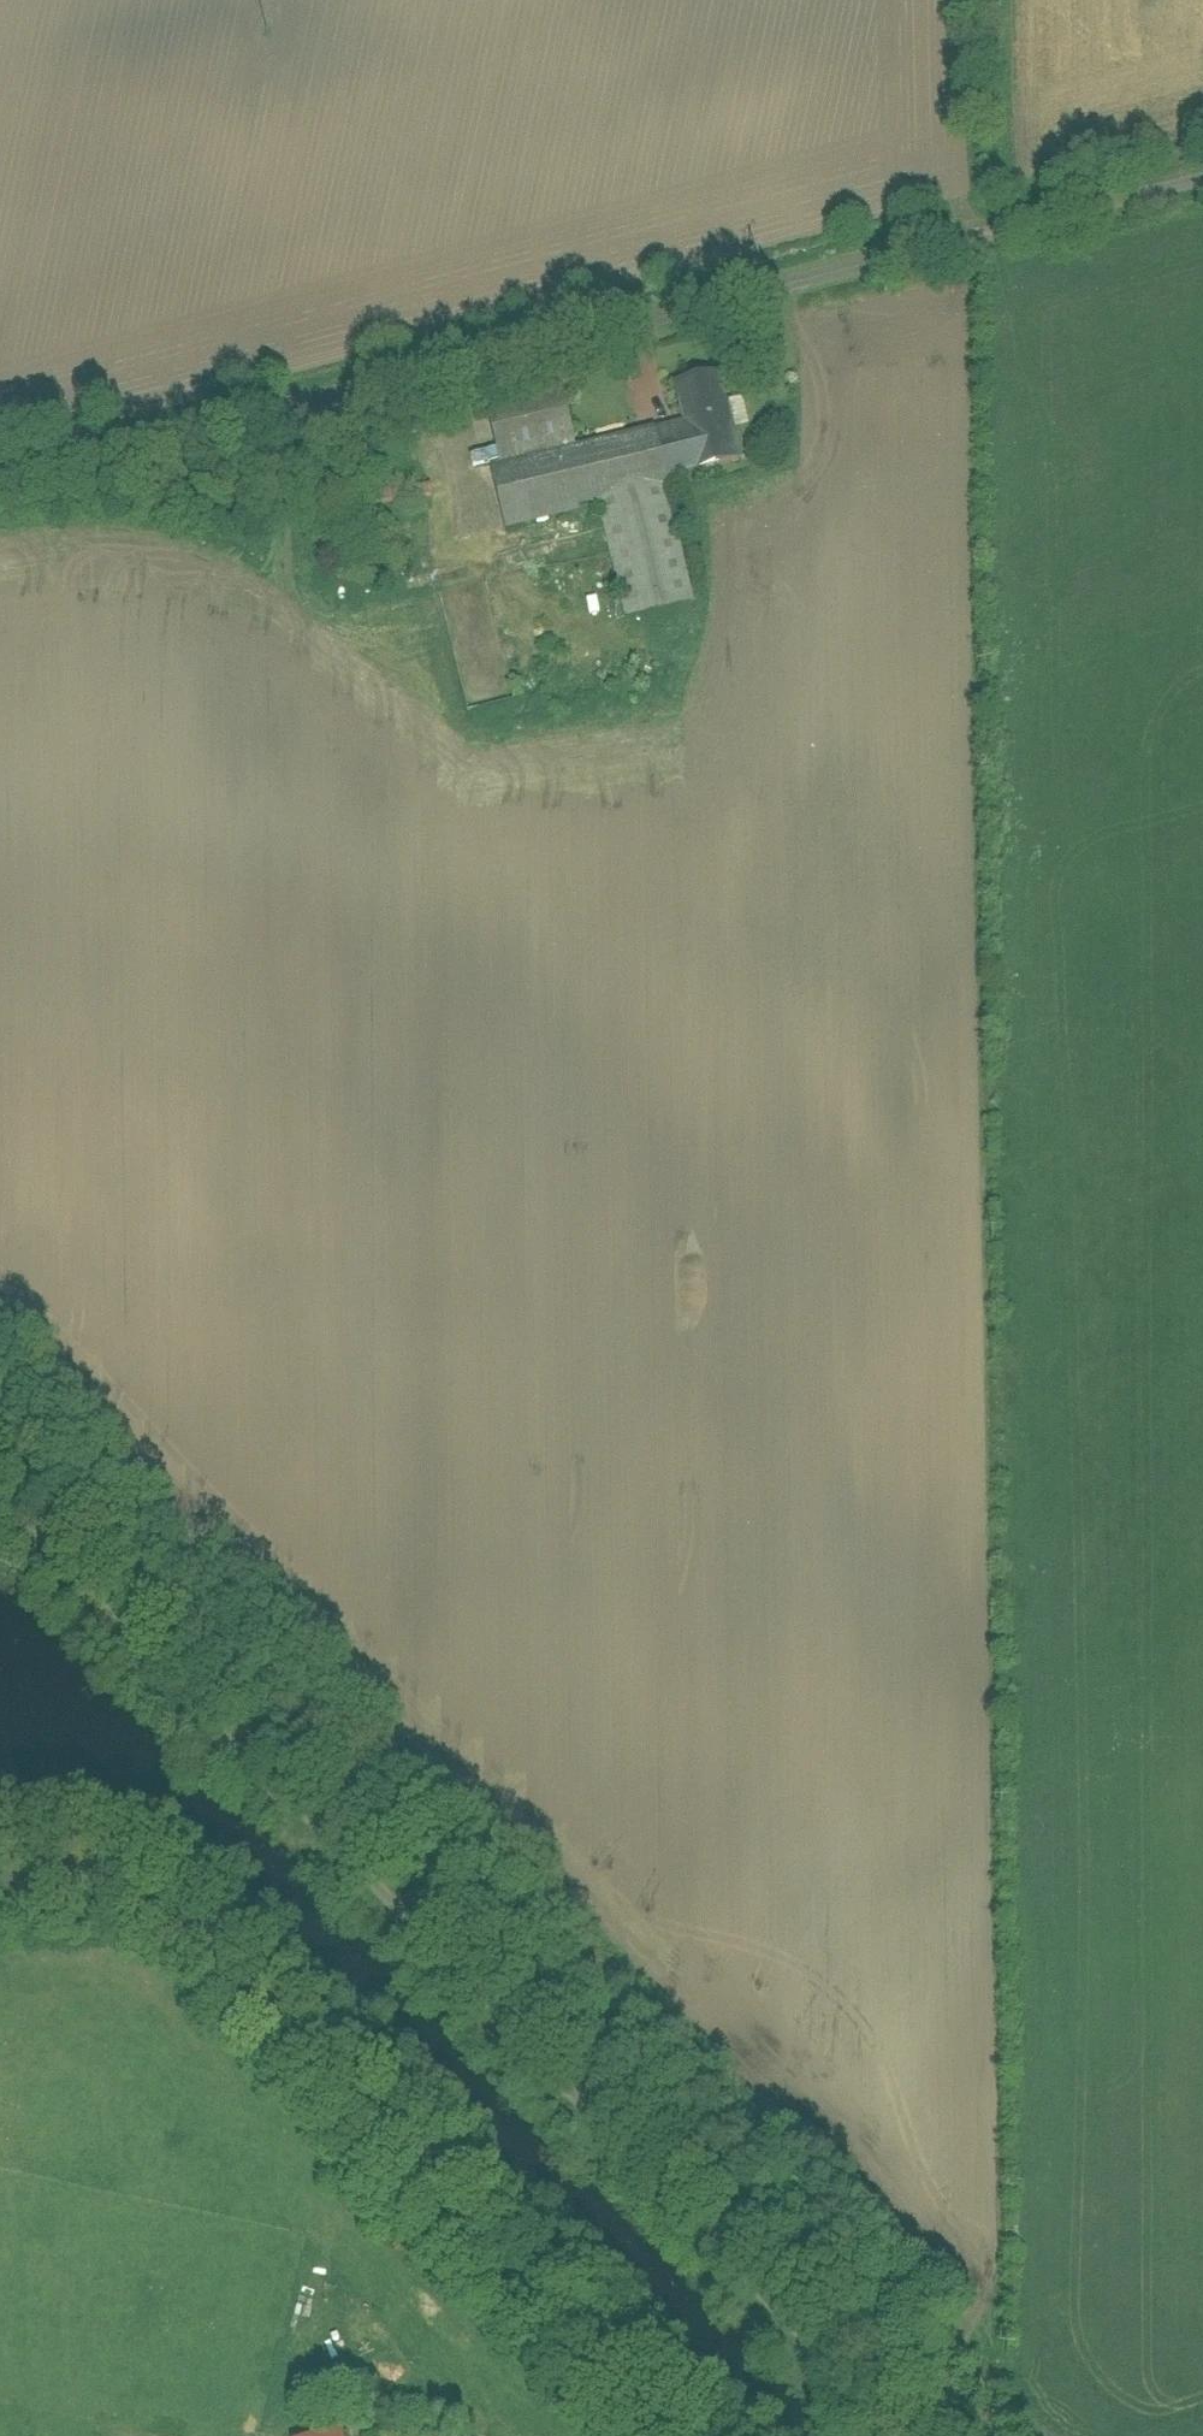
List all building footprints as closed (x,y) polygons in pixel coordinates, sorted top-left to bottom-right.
[(592,508),(619,622),(690,606),(663,491),(706,481),(703,467),(736,460),(717,377),(669,388),(678,428),(571,453),(563,416),(482,435),(491,472),(479,474),(492,531),(592,508)]
